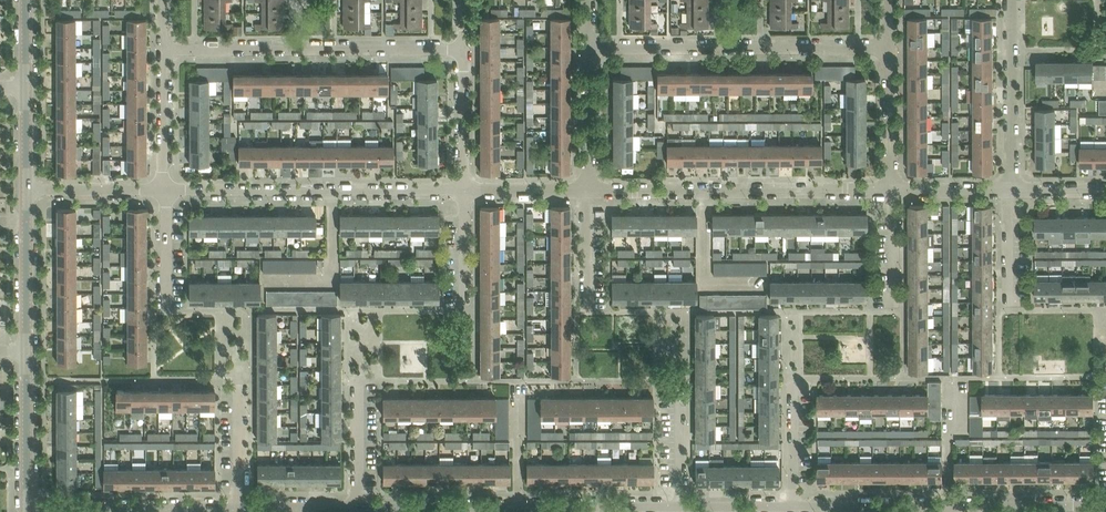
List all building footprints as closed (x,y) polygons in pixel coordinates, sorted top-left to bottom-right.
[(205,12),(225,12),(225,1),(232,1),(232,0),(205,0),(205,12)] [(263,12),(282,12),(282,0),(255,0),(255,1),(263,1),(263,12)] [(344,12),(364,12),(364,1),(371,1),(371,0),(344,0),(344,12)] [(402,12),(422,12),(421,0),(394,0),(394,1),(402,1),(402,12)] [(630,11),(650,11),(650,0),(657,0),(630,0),(630,11)] [(688,11),(708,11),(708,0),(681,0),(681,1),(688,0),(688,11)] [(771,11),(791,11),(791,0),(798,0),(771,0),(771,11)] [(829,11),(849,11),(849,0),(829,0),(829,11)] [(515,7),(515,15),(519,15),(527,15),(527,9),(519,9),(519,7),(515,7)] [(650,11),(630,11),(630,27),(657,27),(657,22),(650,22),(650,11)] [(708,11),(688,11),(688,23),(681,23),(681,27),(708,27),(708,11)] [(791,11),(771,11),(771,27),(798,27),(798,22),(791,22),(791,11)] [(849,11),(829,11),(829,22),(822,22),(822,27),(849,26),(849,11)] [(225,12),(205,12),(205,28),(232,28),(232,23),(225,23),(225,12)] [(282,12),(263,12),(263,23),(255,23),(255,28),(282,28),(282,12)] [(364,12),(344,12),(344,28),(371,27),(371,23),(364,23),(364,12)] [(422,12),(402,12),(402,23),(394,23),(394,28),(422,27),(422,12)] [(909,18),(909,32),(928,32),(928,18),(909,18)] [(974,18),(974,32),(993,32),(993,18),(974,18)] [(57,20),(57,34),(76,34),(76,19),(57,20)] [(128,19),(128,34),(146,33),(146,19),(128,19)] [(481,19),(481,33),(500,33),(499,19),(481,19)] [(551,19),(551,33),(570,33),(570,19),(551,19)] [(386,24),(386,34),(394,34),(394,26),(390,26),(390,24),(386,24)] [(909,32),(909,46),(928,46),(935,46),(935,32),(928,32),(909,32)] [(974,32),(967,32),(967,46),(974,46),(993,46),(993,32),(974,32)] [(128,34),(128,48),(147,47),(146,33),(128,34)] [(481,33),(481,47),(500,47),(500,33),(481,33)] [(551,33),(551,47),(570,47),(570,33),(551,33)] [(57,34),(57,48),(76,48),(76,34),(57,34)] [(909,46),(909,60),(928,60),(928,46),(909,46)] [(974,46),(974,60),(993,60),(993,46),(974,46)] [(128,48),(128,62),(147,61),(147,47),(128,48)] [(481,47),(481,61),(500,61),(500,47),(481,47)] [(551,47),(551,61),(570,61),(570,47),(551,47)] [(57,48),(57,62),(76,62),(76,48),(57,48)] [(909,60),(909,74),(928,74),(928,60),(909,60)] [(974,60),(974,74),(993,74),(993,60),(974,60)] [(128,62),(128,75),(147,75),(147,61),(128,62)] [(481,61),(481,75),(500,75),(500,61),(481,61)] [(551,61),(551,75),(570,75),(570,61),(551,61)] [(1051,80),(1051,61),(1037,61),(1037,80),(1051,80)] [(1065,61),(1051,61),(1051,80),(1065,80),(1065,61)] [(1079,61),(1065,61),(1065,80),(1079,80),(1079,61)] [(1093,61),(1079,61),(1079,80),(1093,80),(1093,78),(1093,64),(1093,61)] [(57,62),(57,76),(76,76),(76,62),(57,62)] [(672,92),(672,71),(666,71),(666,73),(657,73),(658,92),(672,92)] [(677,71),(672,71),(672,92),(686,92),(686,73),(677,73),(677,71)] [(708,72),(700,73),(700,92),(714,92),(714,71),(708,71),(708,72)] [(719,71),(714,71),(714,92),(728,92),(728,72),(719,72),(719,71)] [(750,72),(742,72),(742,92),(756,92),(756,71),(750,71),(750,72)] [(761,71),(756,71),(756,92),(770,92),(770,72),(761,72),(761,71)] [(792,72),(784,72),(784,92),(798,92),(798,71),(792,71),(792,72)] [(803,71),(798,71),(798,92),(812,92),(812,72),(803,72),(803,71)] [(248,94),(248,72),(243,72),(243,74),(234,74),(234,93),(248,94)] [(254,72),(248,72),(248,94),(262,94),(262,74),(254,74),(254,72)] [(285,74),(276,74),(276,93),(290,94),(290,72),(285,72),(285,74)] [(296,72),(290,72),(290,94),(304,93),(304,74),(296,74),(296,72)] [(327,74),(318,74),(318,93),(332,93),(332,72),(327,72),(327,74)] [(338,72),(332,72),(332,93),(346,93),(346,74),(338,74),(338,72)] [(369,74),(360,74),(360,93),(374,93),(374,72),(369,72),(369,74)] [(380,72),(374,72),(374,93),(388,93),(388,74),(380,74),(380,72)] [(742,72),(728,72),(728,92),(742,92),(742,72)] [(784,72),(770,72),(770,92),(784,92),(784,72)] [(700,73),(686,73),(686,92),(700,92),(700,73)] [(276,74),(262,74),(262,94),(276,93),(276,74)] [(318,74),(304,74),(304,93),(318,93),(318,74)] [(360,74),(346,74),(346,93),(360,93),(360,74)] [(928,74),(909,74),(909,88),(928,88),(928,87),(933,87),(933,74),(928,74)] [(974,74),(974,88),(993,88),(993,74),(974,74)] [(128,75),(128,89),(147,89),(147,75),(128,75)] [(481,75),(481,89),(500,89),(500,75),(481,75)] [(551,75),(551,89),(570,89),(570,75),(551,75)] [(57,76),(57,90),(76,90),(76,76),(57,76)] [(614,79),(614,93),(633,93),(633,79),(628,79),(621,79),(614,79)] [(847,79),(847,93),(866,93),(866,79),(855,79),(849,79),(847,79)] [(198,80),(191,80),(191,94),(210,94),(217,94),(216,80),(211,80),(204,80),(198,80)] [(418,80),(418,94),(437,94),(437,80),(425,80),(418,80)] [(909,88),(909,102),(928,102),(928,88),(909,88)] [(974,88),(974,102),(993,102),(993,88),(974,88)] [(128,89),(128,103),(147,103),(147,89),(128,89)] [(481,89),(481,103),(500,103),(500,89),(481,89)] [(551,89),(551,103),(570,103),(570,89),(551,89)] [(57,90),(57,104),(76,103),(76,90),(57,90)] [(614,93),(614,107),(633,107),(639,107),(639,94),(633,94),(633,93),(614,93)] [(847,93),(847,107),(866,107),(866,93),(847,93)] [(191,94),(191,108),(210,108),(210,94),(191,94)] [(418,94),(418,108),(437,108),(437,94),(418,94)] [(909,102),(909,116),(928,116),(928,102),(909,102)] [(974,102),(974,115),(993,115),(993,102),(974,102)] [(57,104),(57,117),(76,117),(76,103),(57,104)] [(128,103),(128,117),(147,117),(147,103),(128,103)] [(481,103),(481,117),(500,117),(500,103),(481,103)] [(551,103),(551,117),(570,117),(570,103),(551,103)] [(614,107),(614,121),(633,121),(633,107),(614,107)] [(847,107),(847,121),(866,121),(866,107),(847,107)] [(191,108),(191,122),(210,122),(210,108),(191,108)] [(418,108),(418,122),(437,122),(437,108),(418,108)] [(1037,109),(1037,123),(1056,123),(1056,109),(1037,109)] [(974,115),(974,129),(993,129),(993,115),(974,115)] [(909,116),(909,130),(928,130),(928,116),(909,116)] [(57,117),(57,131),(76,131),(76,117),(57,117)] [(128,117),(128,131),(147,131),(147,117),(128,117)] [(481,117),(481,131),(500,131),(500,117),(481,117)] [(551,117),(551,131),(570,131),(570,117),(551,117)] [(614,121),(614,135),(633,135),(633,121),(614,121)] [(847,121),(847,135),(866,135),(866,121),(847,121)] [(191,122),(191,136),(210,136),(210,122),(191,122)] [(418,122),(418,136),(437,136),(437,122),(418,122)] [(1037,123),(1037,137),(1056,137),(1056,123),(1037,123)] [(974,129),(974,143),(993,143),(993,129),(974,129)] [(909,130),(910,144),(928,144),(928,130),(909,130)] [(57,131),(57,145),(76,145),(76,131),(57,131)] [(128,131),(128,145),(147,145),(147,131),(128,131)] [(481,131),(481,145),(500,145),(500,131),(481,131)] [(551,131),(551,145),(570,145),(570,131),(551,131)] [(614,135),(614,149),(633,149),(633,135),(614,135)] [(847,135),(847,149),(866,149),(866,135),(847,135)] [(191,136),(191,150),(210,150),(210,136),(191,136)] [(418,136),(418,150),(437,150),(437,136),(418,136)] [(1037,137),(1037,151),(1056,151),(1056,137),(1037,137)] [(709,145),(709,163),(723,163),(723,145),(723,138),(709,138),(709,145)] [(737,145),(737,163),(751,163),(751,145),(749,145),(749,138),(737,138),(737,145)] [(751,145),(751,163),(765,163),(765,145),(765,138),(751,138),(751,145)] [(256,146),(254,146),(254,165),(268,164),(268,146),(267,146),(267,141),(256,141),(256,146)] [(974,143),(974,157),(993,157),(993,143),(974,143)] [(793,144),(779,145),(779,163),(793,163),(793,144)] [(807,144),(793,144),(793,163),(807,163),(807,144)] [(821,144),(807,144),(807,163),(821,163),(821,144)] [(910,144),(910,158),(928,158),(928,144),(910,144)] [(76,145),(57,145),(57,159),(76,159),(82,159),(82,145),(76,145)] [(128,145),(128,159),(147,159),(147,145),(128,145)] [(310,145),(296,146),(296,164),(310,164),(310,145)] [(324,145),(310,145),(310,164),(324,164),(324,145)] [(338,145),(324,145),(324,164),(338,164),(338,145)] [(352,145),(338,145),(338,164),(352,164),(352,145)] [(366,145),(352,145),(352,164),(366,164),(366,145)] [(380,145),(366,145),(366,164),(380,164),(380,145)] [(394,145),(380,145),(380,164),(394,164),(394,145)] [(481,145),(481,159),(500,159),(500,145),(481,145)] [(551,145),(551,159),(570,159),(570,145),(551,145)] [(681,163),(681,145),(667,145),(667,164),(681,163)] [(695,145),(681,145),(681,163),(695,163),(695,145)] [(709,145),(695,145),(695,163),(709,163),(709,145)] [(737,145),(723,145),(723,163),(737,163),(737,145)] [(779,145),(765,145),(765,163),(779,163),(779,145)] [(254,165),(254,146),(240,146),(240,165),(254,165)] [(282,146),(268,146),(268,164),(282,164),(282,146)] [(296,146),(282,146),(282,164),(296,164),(296,146)] [(1081,165),(1095,165),(1095,146),(1081,146),(1081,165)] [(1105,165),(1105,146),(1095,146),(1095,165),(1105,165)] [(633,149),(614,149),(614,164),(633,164),(633,149)] [(866,149),(847,149),(847,163),(866,163),(866,149)] [(210,150),(191,150),(191,164),(210,164),(210,150)] [(437,150),(418,150),(418,164),(437,164),(437,150)] [(1056,151),(1037,151),(1037,165),(1055,165),(1056,151)] [(993,157),(974,157),(974,172),(993,172),(993,157)] [(928,158),(910,158),(910,172),(929,172),(928,158)] [(76,159),(57,159),(57,174),(76,174),(76,159)] [(147,159),(128,159),(128,174),(147,173),(147,159)] [(500,159),(481,159),(481,173),(500,173),(500,159)] [(570,159),(551,159),(551,173),(570,173),(570,159)] [(910,205),(910,219),(928,219),(928,205),(910,205)] [(975,206),(968,206),(968,219),(975,219),(992,219),(992,205),(975,205),(975,206)] [(481,207),(481,221),(500,221),(500,207),(481,207)] [(551,207),(551,221),(570,221),(570,207),(551,207)] [(58,209),(58,223),(76,223),(76,209),(58,209)] [(128,209),(128,223),(147,223),(147,209),(128,209)] [(696,214),(682,215),(682,233),(697,233),(696,214)] [(727,233),(727,214),(713,214),(713,233),(727,233)] [(741,214),(727,214),(727,233),(741,233),(741,214)] [(755,214),(741,214),(741,233),(755,233),(755,214)] [(769,214),(755,214),(755,233),(769,233),(769,214)] [(783,214),(769,214),(769,233),(783,233),(783,214)] [(797,214),(783,214),(783,233),(797,233),(797,214)] [(811,214),(797,214),(797,233),(811,233),(811,214)] [(825,214),(811,214),(811,233),(825,233),(825,214)] [(839,214),(825,214),(825,233),(839,233),(839,214)] [(853,214),(839,214),(839,233),(853,233),(853,214)] [(867,214),(853,214),(853,233),(867,233),(867,214)] [(204,234),(204,215),(190,215),(190,234),(204,234)] [(218,215),(204,215),(204,234),(218,234),(218,215)] [(232,215),(218,215),(218,234),(232,234),(232,215)] [(246,215),(232,215),(232,234),(246,234),(246,215)] [(260,215),(246,215),(246,234),(260,234),(260,215)] [(274,215),(260,215),(260,234),(274,234),(274,215)] [(288,215),(274,215),(274,234),(288,234),(288,215)] [(302,215),(288,215),(288,234),(299,234),(302,234),(302,215)] [(316,215),(302,215),(302,234),(316,234),(316,215)] [(355,234),(355,215),(341,215),(341,234),(355,234)] [(369,215),(355,215),(355,234),(369,234),(369,215)] [(383,215),(369,215),(369,234),(383,234),(383,215)] [(397,215),(383,215),(383,234),(397,234),(397,215)] [(411,215),(397,215),(397,234),(411,234),(411,215)] [(425,215),(411,215),(411,234),(425,234),(425,215)] [(439,215),(425,215),(425,234),(439,234),(439,215)] [(626,233),(626,215),(612,215),(612,233),(626,233)] [(640,215),(626,215),(626,233),(630,233),(640,233),(640,215)] [(654,215),(640,215),(640,233),(654,233),(654,215)] [(668,215),(654,215),(654,233),(668,233),(668,215)] [(682,215),(668,215),(668,233),(682,233),(682,215)] [(1049,235),(1049,217),(1035,217),(1035,235),(1049,235)] [(1063,217),(1049,217),(1049,235),(1063,235),(1063,217)] [(1077,217),(1063,217),(1063,235),(1077,235),(1077,217)] [(1091,217),(1077,217),(1077,235),(1091,235),(1091,217)] [(1104,217),(1091,217),(1091,235),(1104,235),(1104,217)] [(910,219),(910,233),(928,233),(934,233),(934,219),(928,219),(910,219)] [(975,219),(975,233),(992,232),(992,219),(975,219)] [(481,221),(481,235),(500,235),(506,235),(506,222),(500,222),(500,221),(481,221)] [(551,221),(551,235),(570,235),(570,221),(551,221)] [(58,223),(58,237),(77,237),(76,223),(58,223)] [(128,223),(128,237),(147,237),(147,223),(128,223)] [(975,233),(975,246),(992,246),(992,232),(975,233)] [(910,233),(910,247),(928,247),(928,233),(910,233)] [(481,235),(481,249),(500,249),(500,235),(481,235)] [(551,235),(551,249),(570,249),(570,235),(551,235)] [(58,237),(58,251),(77,251),(77,237),(58,237)] [(128,237),(128,251),(147,251),(147,237),(128,237)] [(975,246),(975,260),(992,260),(992,246),(975,246)] [(910,247),(910,260),(928,260),(928,247),(910,247)] [(481,249),(481,263),(500,263),(500,249),(481,249)] [(551,249),(551,263),(570,263),(570,249),(551,249)] [(58,251),(58,265),(77,265),(77,251),(58,251)] [(128,251),(128,265),(147,265),(147,251),(128,251)] [(910,260),(910,274),(928,274),(928,260),(910,260)] [(975,260),(975,274),(992,274),(992,260),(975,260)] [(481,263),(481,277),(500,277),(500,269),(504,269),(504,263),(500,263),(481,263)] [(551,263),(551,277),(570,277),(570,263),(551,263)] [(58,265),(58,279),(77,279),(77,265),(58,265)] [(128,265),(128,279),(147,279),(147,265),(128,265)] [(910,274),(910,288),(928,288),(928,274),(910,274)] [(975,274),(975,287),(992,287),(992,274),(975,274)] [(1063,281),(1063,298),(1077,298),(1077,281),(1077,275),(1063,275),(1063,281)] [(1091,275),(1077,275),(1077,281),(1077,298),(1091,298),(1091,281),(1091,275)] [(481,277),(481,291),(500,291),(500,277),(481,277)] [(551,277),(551,291),(570,291),(570,277),(551,277)] [(58,279),(58,293),(77,293),(77,279),(58,279)] [(128,279),(128,293),(148,293),(147,279),(128,279)] [(355,300),(355,280),(341,280),(341,300),(355,300)] [(369,280),(355,280),(355,300),(369,300),(369,280)] [(383,280),(369,280),(369,300),(383,300),(383,280)] [(397,280),(383,280),(383,300),(397,300),(397,280)] [(411,280),(397,280),(397,300),(411,300),(411,280)] [(425,280),(411,280),(411,300),(425,300),(425,280)] [(439,280),(425,280),(425,300),(439,300),(439,280)] [(626,300),(626,280),(612,280),(612,300),(626,300)] [(640,280),(626,280),(626,300),(640,300),(640,280)] [(654,280),(640,280),(640,300),(654,300),(654,280)] [(668,280),(654,280),(654,300),(668,300),(668,280)] [(682,280),(668,280),(668,300),(682,300),(682,280)] [(697,280),(682,280),(682,300),(697,300),(697,280)] [(1105,280),(1091,281),(1091,298),(1105,298),(1105,280)] [(205,301),(205,281),(190,281),(190,301),(205,301)] [(218,281),(205,281),(205,301),(218,301),(218,281)] [(232,281),(218,281),(218,301),(232,301),(232,281)] [(246,281),(232,281),(232,301),(246,301),(246,281)] [(260,281),(246,281),(246,301),(260,301),(260,281)] [(1050,298),(1049,281),(1035,281),(1035,298),(1050,298)] [(1063,281),(1049,281),(1050,298),(1063,298),(1063,281)] [(770,299),(784,299),(784,282),(770,282),(770,299)] [(784,299),(798,299),(798,282),(784,282),(784,299)] [(798,299),(812,299),(812,282),(798,282),(798,299)] [(812,299),(826,299),(826,282),(812,282),(812,299)] [(826,299),(839,299),(839,282),(826,282),(826,299)] [(839,299),(853,299),(853,282),(839,282),(839,299)] [(853,282),(853,299),(867,299),(867,282),(853,282)] [(975,287),(975,301),(992,301),(992,287),(975,287)] [(910,288),(910,301),(928,301),(928,288),(910,288)] [(481,291),(481,305),(500,305),(500,291),(481,291)] [(551,291),(551,305),(570,305),(570,291),(551,291)] [(58,293),(58,307),(77,307),(77,293),(58,293)] [(128,293),(128,307),(148,307),(148,293),(128,293)] [(910,301),(910,315),(928,315),(928,301),(910,301)] [(975,301),(975,315),(992,315),(992,301),(975,301)] [(481,305),(481,319),(500,319),(500,305),(481,305)] [(551,305),(551,319),(570,319),(570,305),(551,305)] [(58,307),(58,321),(77,321),(77,307),(58,307)] [(128,307),(129,321),(148,321),(148,307),(128,307)] [(258,314),(258,328),(277,328),(277,314),(258,314)] [(322,314),(322,328),(341,328),(341,314),(322,314)] [(697,315),(697,329),(714,329),(714,315),(697,315)] [(760,315),(760,329),(777,329),(777,315),(760,315)] [(910,315),(910,329),(928,329),(928,315),(910,315)] [(975,315),(975,329),(992,329),(992,315),(975,315)] [(481,319),(481,332),(500,332),(500,319),(481,319)] [(551,319),(551,333),(570,333),(570,319),(551,319)] [(58,321),(58,335),(77,335),(77,321),(58,321)] [(129,321),(129,335),(148,335),(148,321),(129,321)] [(258,328),(258,342),(277,342),(277,328),(258,328)] [(322,328),(322,342),(341,342),(341,328),(322,328)] [(697,329),(697,343),(714,343),(714,329),(697,329)] [(760,329),(760,342),(777,342),(777,329),(760,329)] [(910,329),(910,342),(928,342),(928,329),(910,329)] [(975,329),(975,342),(992,342),(992,329),(975,329)] [(481,332),(481,346),(500,346),(500,332),(481,332)] [(551,333),(552,346),(570,346),(570,333),(551,333)] [(58,335),(58,349),(77,349),(77,335),(58,335)] [(129,335),(129,349),(148,349),(148,335),(129,335)] [(258,342),(258,356),(277,356),(277,342),(258,342)] [(322,342),(322,356),(341,356),(341,342),(322,342)] [(760,342),(760,356),(777,356),(777,342),(760,342)] [(910,342),(910,356),(928,356),(928,342),(910,342)] [(975,342),(975,356),(992,356),(992,342),(975,342)] [(714,343),(697,343),(697,356),(714,356),(721,356),(721,343),(714,343)] [(481,346),(481,360),(500,360),(500,346),(481,346)] [(552,346),(552,360),(570,360),(570,346),(552,346)] [(77,349),(58,349),(58,363),(77,363),(77,349)] [(148,349),(129,349),(129,363),(148,363),(148,349)] [(258,356),(258,370),(277,370),(277,356),(258,356)] [(322,356),(322,370),(341,370),(341,356),(322,356)] [(697,356),(697,370),(714,370),(714,356),(697,356)] [(760,356),(760,370),(777,370),(777,356),(760,356)] [(928,356),(910,356),(910,370),(928,370),(928,356)] [(992,356),(975,356),(975,370),(992,370),(992,356)] [(500,360),(481,360),(481,375),(500,375),(500,360)] [(570,360),(552,360),(552,375),(570,375),(570,360)] [(258,370),(258,384),(277,384),(277,370),(258,370)] [(322,370),(322,384),(341,384),(341,370),(322,370)] [(697,370),(697,384),(714,384),(714,370),(697,370)] [(760,370),(760,384),(778,384),(777,370),(760,370)] [(258,384),(258,398),(277,398),(277,384),(258,384)] [(322,384),(322,398),(341,398),(341,384),(322,384)] [(714,384),(697,384),(697,398),(714,398),(721,398),(721,384),(714,384)] [(760,384),(760,398),(778,397),(778,384),(760,384)] [(58,389),(58,404),(76,403),(76,389),(58,389)] [(117,409),(131,409),(131,389),(117,389),(117,409)] [(131,409),(131,418),(144,418),(144,409),(145,409),(145,389),(131,389),(131,409)] [(145,409),(159,409),(159,389),(145,389),(145,409)] [(159,409),(173,409),(173,389),(159,389),(159,409)] [(173,409),(187,409),(187,389),(173,389),(173,409)] [(187,409),(201,409),(201,389),(187,389),(187,409)] [(201,389),(201,409),(216,409),(216,389),(201,389)] [(846,412),(860,412),(860,394),(846,395),(846,412)] [(873,394),(860,394),(860,412),(860,418),(873,418),(873,412),(873,394)] [(873,412),(887,411),(887,394),(873,394),(873,412)] [(887,418),(901,418),(901,394),(887,394),(887,411),(887,418)] [(914,394),(901,394),(901,418),(915,418),(915,411),(914,394)] [(929,408),(929,401),(928,394),(914,394),(915,411),(929,411),(929,408)] [(984,402),(984,409),(984,412),(998,412),(998,394),(984,394),(984,395),(984,402)] [(998,412),(998,419),(1011,419),(1011,412),(1011,394),(998,394),(998,412)] [(1011,394),(1011,412),(1025,412),(1025,394),(1011,394)] [(1025,412),(1025,417),(1039,417),(1039,412),(1039,394),(1025,394),(1025,412)] [(1039,394),(1039,412),(1053,412),(1053,394),(1039,394)] [(1053,394),(1053,412),(1066,412),(1066,394),(1053,394)] [(1066,394),(1066,412),(1080,412),(1080,394),(1066,394)] [(1080,394),(1080,412),(1094,412),(1094,394),(1080,394)] [(818,412),(832,412),(832,395),(818,395),(818,412)] [(832,412),(846,412),(846,395),(832,395),(832,412)] [(467,416),(481,416),(481,396),(467,397),(467,416)] [(495,404),(495,397),(495,396),(481,396),(481,416),(495,416),(495,411),(495,404)] [(611,396),(597,397),(597,416),(597,423),(611,423),(611,420),(611,396)] [(625,396),(611,396),(611,420),(617,420),(617,416),(625,416),(625,396)] [(625,396),(625,416),(639,416),(639,396),(625,396)] [(639,396),(639,416),(653,416),(653,396),(639,396)] [(383,416),(398,416),(398,397),(383,397),(383,416)] [(398,416),(412,416),(411,397),(398,397),(398,416)] [(412,416),(425,416),(425,397),(411,397),(412,416)] [(425,416),(439,416),(439,397),(425,397),(425,416)] [(439,416),(453,416),(453,397),(439,397),(439,416)] [(453,416),(467,416),(467,397),(453,397),(453,416)] [(541,404),(541,411),(541,416),(555,416),(555,397),(541,397),(541,398),(541,404)] [(555,397),(555,416),(569,416),(569,397),(555,397)] [(583,397),(569,397),(569,416),(569,423),(583,423),(583,416),(583,397)] [(583,397),(583,416),(597,416),(597,397),(583,397)] [(760,398),(754,398),(754,411),(760,411),(778,411),(778,397),(760,398)] [(258,398),(259,412),(277,412),(277,398),(258,398)] [(322,398),(322,412),(341,412),(341,398),(322,398)] [(697,398),(697,411),(714,411),(714,398),(697,398)] [(58,404),(58,417),(76,417),(76,403),(58,404)] [(697,411),(697,425),(714,425),(714,411),(697,411)] [(760,411),(760,425),(778,425),(778,411),(760,411)] [(259,412),(259,426),(277,426),(277,412),(259,412)] [(322,412),(322,426),(341,426),(341,412),(322,412)] [(58,417),(59,431),(76,431),(76,417),(58,417)] [(714,425),(697,425),(697,439),(708,439),(714,439),(721,439),(721,425),(714,425)] [(778,425),(760,425),(760,439),(778,439),(778,425)] [(277,426),(259,426),(259,440),(277,440),(277,426)] [(341,426),(322,426),(323,440),(341,440),(341,426)] [(59,431),(59,445),(76,445),(76,431),(59,431)] [(59,445),(59,459),(76,458),(76,445),(59,445)] [(970,462),(970,479),(984,479),(984,462),(984,454),(970,454),(970,462)] [(1080,462),(1080,479),(1094,479),(1094,462),(1094,455),(1080,455),(1080,462)] [(998,462),(998,479),(1011,479),(1011,462),(1012,456),(998,456),(998,462)] [(59,459),(59,472),(76,472),(76,458),(59,459)] [(901,461),(887,462),(887,479),(901,479),(901,461)] [(915,461),(901,461),(901,479),(915,479),(915,461)] [(929,461),(915,461),(915,479),(929,479),(929,461)] [(943,461),(929,461),(929,479),(943,479),(943,461)] [(542,481),(542,462),(527,462),(527,481),(542,481)] [(556,462),(542,462),(542,481),(556,481),(556,462)] [(570,462),(556,462),(556,481),(570,481),(570,462)] [(583,462),(570,462),(570,481),(584,481),(583,462)] [(597,462),(583,462),(584,481),(598,481),(597,462)] [(611,462),(597,462),(598,481),(612,481),(611,462)] [(625,462),(611,462),(612,481),(625,481),(625,462)] [(639,462),(625,462),(625,481),(639,481),(639,462)] [(654,462),(639,462),(639,481),(654,481),(654,462)] [(832,479),(832,462),(818,462),(818,479),(832,479)] [(846,462),(832,462),(832,479),(846,479),(846,462)] [(860,462),(846,462),(846,479),(860,479),(860,462)] [(874,462),(860,462),(860,479),(874,479),(874,462)] [(887,462),(874,462),(874,479),(887,479),(887,462)] [(956,479),(970,479),(970,462),(956,462),(956,479)] [(984,479),(998,479),(998,462),(984,462),(984,479)] [(1011,479),(1025,479),(1025,462),(1011,462),(1011,479)] [(1025,479),(1039,479),(1039,462),(1025,462),(1025,479)] [(1039,479),(1053,479),(1053,462),(1039,462),(1039,479)] [(1053,479),(1066,479),(1066,462),(1053,462),(1053,479)] [(1066,479),(1080,479),(1080,462),(1066,462),(1066,479)] [(398,482),(398,463),(384,463),(384,482),(398,482)] [(412,463),(398,463),(398,482),(412,482),(412,463)] [(426,463),(412,463),(412,482),(426,481),(426,463)] [(440,463),(426,463),(426,481),(440,481),(440,463)] [(454,463),(440,463),(440,481),(454,481),(454,463)] [(468,463),(454,463),(454,481),(468,481),(468,463)] [(482,463),(468,463),(468,481),(482,481),(482,463)] [(496,463),(482,463),(482,481),(496,481),(496,463)] [(510,463),(496,463),(496,481),(510,481),(510,463)] [(272,482),(272,464),(258,464),(258,482),(272,482)] [(286,464),(272,464),(272,482),(286,482),(286,464)] [(300,464),(286,464),(286,482),(300,482),(300,464)] [(313,464),(300,464),(300,482),(313,482),(313,464)] [(327,464),(313,464),(313,482),(327,482),(327,464)] [(341,464),(327,464),(327,482),(341,482),(341,464)] [(737,465),(724,466),(724,483),(737,483),(737,465)] [(751,465),(737,465),(737,483),(751,483),(751,465)] [(765,465),(751,465),(751,483),(765,483),(765,465)] [(779,465),(765,465),(765,483),(779,483),(779,465)] [(710,483),(710,466),(696,466),(696,483),(710,483)] [(724,466),(710,466),(710,483),(724,483),(724,466)] [(119,486),(119,469),(105,469),(105,486),(119,486)] [(133,469),(119,469),(119,486),(133,486),(133,469)] [(146,469),(133,469),(133,486),(146,486),(146,469)] [(160,469),(146,469),(146,486),(160,486),(160,469)] [(174,469),(160,469),(160,486),(174,486),(174,469)] [(188,469),(174,469),(174,486),(188,486),(188,469)] [(201,469),(188,469),(188,486),(201,486),(201,469)] [(215,469),(201,469),(201,486),(215,486),(215,469)] [(76,472),(59,472),(59,486),(76,486),(76,472)]
